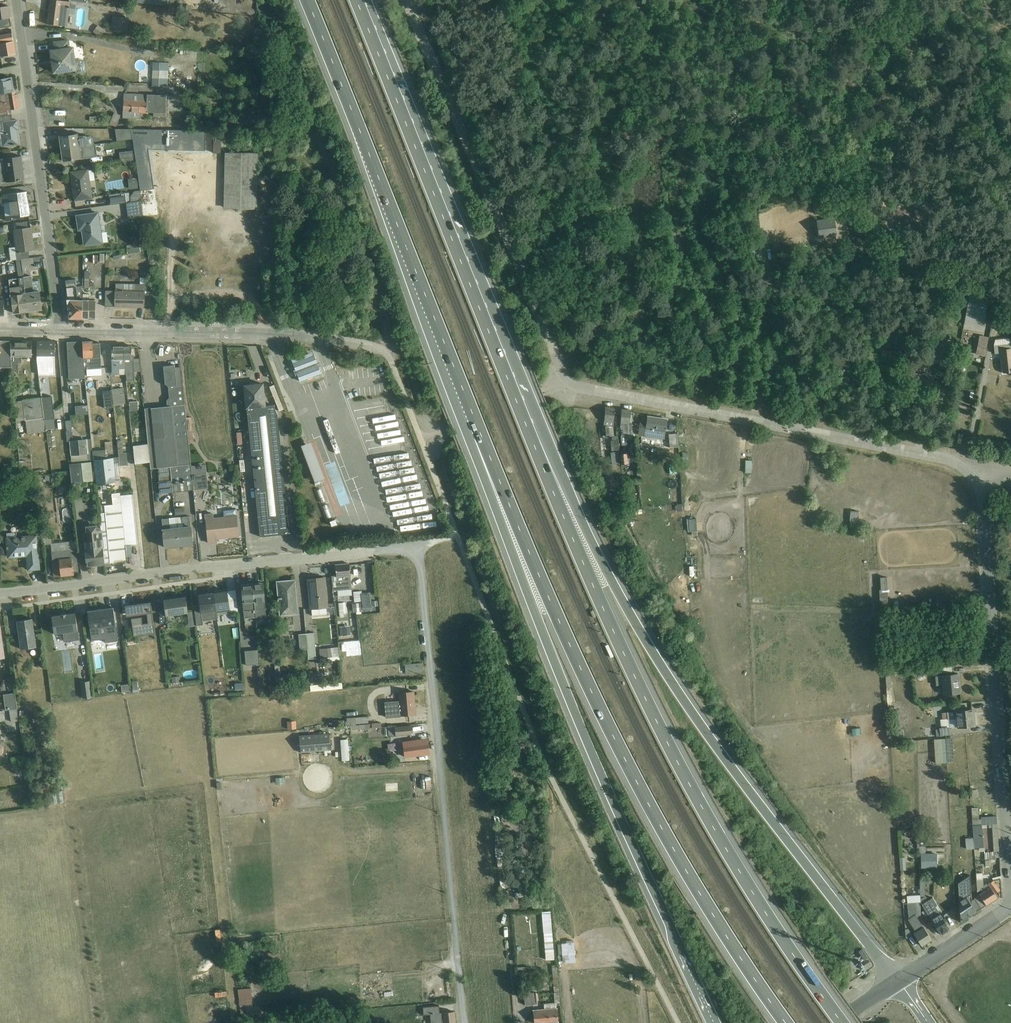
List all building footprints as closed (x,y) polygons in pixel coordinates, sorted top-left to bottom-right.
[(56,0),(50,0),(47,24),(49,24),(49,25),(67,27),(70,2),(56,0)] [(10,18),(8,6),(0,7),(0,19),(10,18)] [(124,17),(113,16),(111,29),(122,31),(122,32),(128,33),(130,18),(124,17)] [(105,35),(107,32),(98,25),(93,32),(99,36),(100,34),(103,36),(104,34),(105,35)] [(16,54),(12,34),(0,36),(0,57),(16,54)] [(69,40),(54,42),(55,50),(51,51),(54,72),(77,69),(74,46),(70,47),(69,40)] [(168,87),(169,63),(153,63),(152,68),(151,68),(151,72),(152,72),(152,87),(168,87)] [(12,78),(4,79),(4,78),(0,79),(0,94),(14,92),(12,78)] [(12,116),(11,110),(20,108),(18,94),(15,95),(14,92),(0,94),(0,117),(12,116)] [(147,113),(154,113),(153,117),(166,117),(167,96),(124,94),(123,118),(140,119),(140,113),(147,114),(147,113)] [(109,124),(116,127),(121,115),(114,112),(109,124)] [(19,145),(17,134),(17,133),(16,133),(15,130),(18,130),(19,130),(18,120),(12,121),(12,116),(0,117),(0,147),(19,145)] [(115,129),(117,141),(132,139),(131,129),(115,129)] [(205,151),(205,130),(131,129),(132,139),(134,151),(135,157),(135,162),(140,190),(151,189),(144,144),(167,145),(167,149),(205,151)] [(62,149),(95,144),(94,138),(91,136),(86,137),(86,135),(79,136),(78,133),(60,136),(62,149)] [(95,144),(62,149),(63,161),(97,156),(96,144),(95,144)] [(119,152),(120,159),(135,157),(134,151),(119,152)] [(258,177),(259,153),(227,153),(225,153),(224,209),(227,209),(257,210),(258,185),(261,185),(261,177),(258,177)] [(0,159),(0,180),(0,183),(21,180),(25,180),(21,156),(0,159)] [(135,157),(120,159),(127,167),(133,161),(135,162),(135,157)] [(89,170),(71,172),(75,200),(93,198),(89,170)] [(137,178),(128,179),(129,189),(138,188),(137,178)] [(858,197),(860,203),(866,201),(865,197),(883,192),(882,189),(878,190),(878,189),(870,191),(870,190),(864,191),(859,192),(860,197),(858,197)] [(126,203),(140,201),(139,190),(134,191),(130,196),(129,192),(125,193),(125,192),(109,195),(111,205),(126,203)] [(26,192),(2,195),(3,203),(4,203),(6,221),(12,221),(12,218),(29,215),(26,192)] [(140,201),(126,203),(129,219),(143,217),(140,201)] [(781,212),(786,219),(791,215),(787,209),(785,204),(770,206),(770,212),(779,210),(781,212)] [(98,213),(77,216),(79,230),(83,229),(84,233),(83,233),(85,245),(108,242),(107,231),(101,232),(98,213)] [(836,238),(850,236),(848,216),(816,220),(819,238),(836,236),(836,238)] [(870,223),(874,234),(880,232),(877,221),(870,223)] [(29,259),(28,251),(34,250),(31,227),(28,228),(17,229),(13,230),(16,247),(9,247),(11,260),(17,259),(17,261),(21,260),(29,259)] [(126,245),(127,249),(137,247),(137,245),(147,246),(146,239),(139,237),(137,244),(126,245)] [(28,311),(24,277),(21,260),(17,261),(16,261),(19,278),(9,280),(13,313),(28,311)] [(89,288),(93,288),(93,285),(92,285),(92,283),(89,283),(89,271),(85,271),(85,288),(89,288)] [(24,277),(28,311),(42,309),(40,291),(34,292),(32,276),(24,277)] [(152,285),(151,278),(140,277),(140,284),(115,283),(115,307),(145,307),(145,293),(151,293),(151,285),(152,285)] [(83,318),(83,300),(81,287),(77,287),(75,279),(65,281),(70,318),(83,318)] [(984,332),(985,326),(984,326),(988,304),(995,305),(997,298),(987,296),(987,293),(971,290),(970,293),(969,293),(963,329),(984,332)] [(83,318),(95,318),(96,300),(90,300),(90,294),(83,294),(83,300),(83,318)] [(996,314),(1002,315),(1003,309),(1010,311),(1010,298),(999,296),(996,314)] [(893,333),(892,342),(904,343),(905,331),(900,330),(899,334),(893,333)] [(984,356),(988,337),(979,336),(976,354),(984,356)] [(1010,372),(1010,338),(995,339),(994,345),(994,354),(1001,353),(1003,373),(1010,372)] [(10,341),(0,341),(0,368),(12,368),(11,363),(10,341)] [(22,363),(22,357),(32,357),(32,341),(10,341),(11,363),(12,368),(12,374),(19,374),(18,363),(22,363)] [(37,363),(39,363),(55,364),(55,341),(37,341),(37,363)] [(83,342),(85,367),(87,367),(87,369),(94,369),(93,341),(83,342)] [(85,378),(85,367),(83,342),(68,342),(69,379),(85,378)] [(119,375),(122,374),(122,346),(112,346),(112,371),(116,371),(116,373),(119,373),(119,375)] [(132,347),(132,346),(124,346),(123,346),(122,346),(122,374),(126,374),(127,374),(134,374),(134,369),(141,369),(140,363),(137,363),(137,357),(138,357),(138,347),(132,347)] [(879,361),(894,364),(896,350),(881,348),(880,356),(879,356),(879,361)] [(314,355),(293,364),(296,370),(294,371),(296,376),(297,375),(300,382),(321,374),(319,367),(321,366),(319,361),(317,362),(314,355)] [(189,441),(187,417),(186,404),(183,367),(177,367),(163,366),(165,383),(169,386),(169,397),(167,401),(167,406),(145,408),(148,440),(150,462),(151,469),(158,468),(170,467),(191,464),(189,441)] [(247,409),(266,406),(264,383),(243,385),(245,409),(247,409)] [(113,405),(126,403),(124,388),(112,389),(112,390),(113,405)] [(113,405),(112,390),(103,391),(105,407),(114,406),(113,405)] [(52,396),(42,398),(46,430),(56,428),(52,396)] [(46,430),(42,398),(23,400),(14,402),(17,421),(25,420),(25,421),(26,421),(28,434),(46,431),(46,430)] [(139,401),(129,402),(130,411),(140,410),(139,401)] [(89,415),(88,405),(75,406),(76,415),(89,415)] [(266,406),(247,409),(260,537),(290,534),(278,415),(275,407),(273,405),(266,406)] [(610,437),(615,436),(615,434),(618,434),(617,428),(614,428),(614,427),(613,427),(615,408),(605,407),(604,426),(602,426),(603,436),(610,435),(610,437)] [(622,446),(634,445),(632,423),(629,423),(631,410),(622,410),(620,428),(621,428),(622,446)] [(639,436),(663,439),(667,419),(649,416),(649,418),(647,418),(646,423),(641,421),(639,436)] [(70,420),(65,421),(67,442),(69,441),(72,462),(93,460),(92,439),(73,441),(70,420)] [(142,439),(133,440),(135,464),(150,462),(148,440),(142,440),(142,439)] [(619,450),(618,440),(610,441),(611,451),(619,450)] [(301,446),(315,482),(325,478),(311,442),(301,446)] [(105,449),(93,451),(94,460),(107,459),(105,449)] [(123,453),(119,453),(120,466),(128,465),(127,453),(123,453)] [(628,454),(614,455),(616,472),(622,471),(621,464),(628,463),(629,463),(628,454)] [(107,459),(94,460),(96,484),(121,481),(119,458),(107,459)] [(93,481),(91,462),(70,464),(72,484),(93,481)] [(669,463),(670,474),(677,474),(677,463),(669,463)] [(191,464),(170,467),(173,492),(193,490),(191,466),(191,464)] [(191,466),(193,490),(208,488),(207,473),(206,473),(205,464),(191,466)] [(159,482),(160,493),(173,492),(170,467),(158,468),(160,481),(159,482)] [(58,476),(50,475),(49,483),(57,484),(58,476)] [(625,496),(621,481),(609,485),(613,499),(625,496)] [(101,530),(105,563),(111,562),(111,563),(127,561),(120,493),(112,494),(113,505),(105,505),(100,505),(100,513),(101,530)] [(214,513),(205,514),(208,543),(217,542),(217,538),(239,536),(236,509),(223,510),(224,517),(214,518),(214,513)] [(859,511),(851,511),(850,522),(858,523),(859,511)] [(180,546),(193,544),(190,516),(176,518),(179,546),(180,546)] [(165,547),(179,546),(176,518),(162,519),(165,547)] [(690,518),(687,519),(688,532),(691,531),(692,536),(697,535),(696,519),(690,520),(690,518)] [(105,563),(101,530),(98,530),(98,525),(85,526),(86,531),(84,532),(87,566),(105,564),(105,563)] [(7,533),(7,537),(5,538),(8,558),(28,557),(29,569),(39,569),(36,534),(17,536),(17,532),(7,533)] [(74,575),(69,542),(52,544),(51,532),(43,532),(44,545),(53,544),(57,577),(74,575)] [(352,595),(349,564),(336,565),(337,575),(332,576),(333,591),(337,590),(337,596),(352,595)] [(351,567),(353,582),(361,581),(360,567),(351,567)] [(880,578),(880,590),(879,590),(880,615),(888,614),(887,577),(880,578)] [(311,617),(335,614),(334,606),(328,607),(325,578),(307,579),(310,609),(311,609),(311,617)] [(295,580),(277,582),(280,616),(298,615),(295,580)] [(253,584),(256,618),(266,617),(263,583),(253,584)] [(244,619),(256,618),(253,584),(241,585),(244,619)] [(227,591),(213,593),(216,613),(230,610),(227,591)] [(361,591),(353,592),(354,602),(362,601),(363,610),(372,609),(371,593),(362,593),(361,591)] [(197,626),(203,625),(203,621),(217,618),(216,613),(213,593),(198,595),(200,605),(194,606),(195,611),(197,626)] [(166,616),(188,613),(190,626),(197,626),(195,611),(188,612),(186,597),(164,600),(166,616)] [(156,633),(151,602),(135,604),(137,615),(147,614),(148,623),(143,624),(142,618),(132,619),(134,637),(156,633)] [(339,603),(340,617),(345,617),(344,613),(347,613),(345,602),(339,603)] [(361,603),(352,604),(353,613),(357,612),(357,614),(362,614),(361,603)] [(118,641),(113,608),(101,610),(101,609),(88,611),(92,641),(105,639),(106,643),(118,641)] [(61,616),(52,617),(55,634),(63,633),(64,642),(80,640),(76,614),(67,615),(67,614),(61,615),(61,616)] [(33,619),(17,621),(21,650),(37,647),(33,619)] [(340,627),(341,637),(351,636),(350,626),(340,627)] [(308,649),(309,665),(317,665),(314,633),(306,634),(308,649)] [(308,649),(306,634),(298,634),(300,650),(308,649)] [(339,647),(319,648),(320,658),(339,656),(339,647)] [(246,665),(260,664),(258,650),(244,651),(246,665)] [(406,673),(423,671),(422,663),(405,665),(406,673)] [(918,668),(919,675),(932,674),(931,667),(918,668)] [(943,694),(960,693),(958,674),(935,676),(936,686),(942,685),(943,694)] [(83,699),(93,698),(91,681),(81,682),(83,699)] [(128,684),(121,685),(122,692),(129,691),(128,684)] [(386,717),(415,715),(413,691),(398,693),(399,701),(385,702),(386,717)] [(11,723),(19,721),(17,709),(18,709),(15,693),(3,695),(6,711),(9,710),(11,723)] [(956,727),(974,725),(972,710),(942,713),(942,719),(940,720),(941,727),(940,727),(940,729),(936,729),(936,736),(950,735),(950,728),(956,727)] [(346,726),(350,726),(355,725),(355,724),(369,723),(368,717),(347,718),(347,721),(345,721),(346,726)] [(871,720),(871,726),(873,726),(873,729),(879,729),(878,727),(879,727),(878,719),(871,720)] [(287,730),(297,729),(296,721),(287,722),(287,730)] [(411,726),(389,728),(389,736),(412,735),(411,726)] [(903,731),(895,731),(896,739),(903,738),(903,731)] [(331,750),(329,733),(299,736),(301,753),(331,750)] [(348,738),(340,738),(341,761),(348,760),(348,738)] [(405,757),(430,753),(428,741),(413,743),(413,741),(402,742),(405,757)] [(488,757),(479,757),(480,772),(488,772),(488,757)] [(64,803),(63,791),(50,793),(51,805),(64,803)] [(978,807),(971,808),(974,848),(979,848),(979,852),(985,851),(983,828),(992,827),(994,852),(985,853),(985,860),(996,859),(996,858),(999,857),(997,816),(981,817),(981,819),(979,819),(978,807)] [(932,862),(933,853),(919,853),(919,861),(932,862)] [(980,909),(999,897),(996,892),(1000,890),(995,884),(996,884),(996,883),(995,883),(993,881),(992,882),(991,880),(983,885),(982,873),(976,873),(978,895),(972,898),(980,909)] [(964,920),(980,909),(972,898),(971,898),(966,892),(955,897),(956,908),(964,920)] [(921,946),(931,939),(915,915),(922,914),(920,895),(906,896),(909,919),(908,919),(916,932),(913,933),(921,946)] [(940,934),(949,929),(945,923),(948,921),(942,912),(939,913),(934,906),(936,905),(933,898),(921,905),(940,934)] [(551,912),(542,912),(543,933),(544,933),(546,960),(554,960),(551,912)] [(566,943),(561,943),(563,964),(576,962),(574,940),(566,941),(566,943)] [(254,1016),(251,988),(238,990),(241,1017),(254,1016)] [(525,1005),(537,1004),(536,993),(524,994),(525,1005)] [(559,1022),(557,1008),(556,1005),(556,1003),(555,1003),(544,1004),(544,1010),(534,1011),(535,1022),(545,1022),(559,1022)] [(430,1014),(431,1022),(455,1022),(454,1012),(440,1013),(439,1006),(423,1007),(424,1015),(430,1014)]
